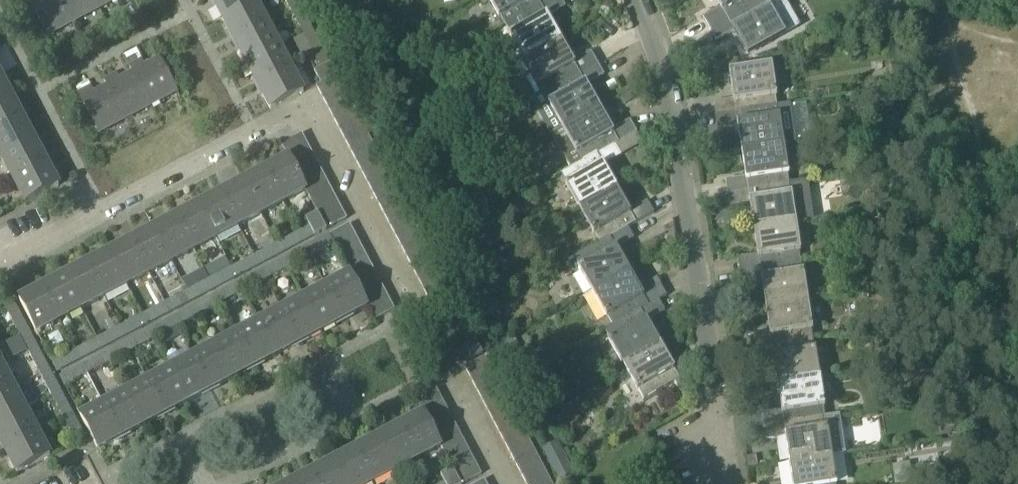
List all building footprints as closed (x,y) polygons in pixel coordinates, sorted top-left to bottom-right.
[(46,37),(48,36),(45,31),(56,26),(58,30),(72,23),(70,18),(60,0),(26,0),(46,37)] [(70,18),(81,12),(84,17),(98,9),(96,5),(93,0),(60,0),(70,18)] [(255,4),(252,0),(210,0),(222,22),(255,4)] [(299,8),(295,0),(284,0),(291,13),(299,8)] [(499,19),(501,18),(505,26),(551,0),(489,0),(499,19)] [(505,26),(510,35),(509,36),(523,61),(561,40),(548,18),(565,8),(561,0),(551,0),(505,26)] [(720,9),(703,19),(709,30),(763,1),(763,0),(715,0),(720,9)] [(709,30),(716,42),(733,32),(747,57),(785,36),(769,8),(767,9),(763,1),(709,30)] [(234,44),(267,27),(255,4),(222,22),(234,44)] [(356,40),(370,33),(362,20),(349,27),(356,40)] [(245,67),(278,49),(267,27),(234,44),(245,67)] [(311,31),(302,35),(315,59),(323,55),(311,31)] [(523,62),(513,68),(531,102),(598,65),(591,53),(574,63),(561,40),(523,61),(523,62)] [(257,89),(290,72),(278,49),(245,67),(257,89)] [(315,59),(321,70),(314,73),(320,85),(337,77),(330,65),(329,66),(323,55),(315,59)] [(142,62),(130,68),(133,75),(147,102),(158,96),(161,101),(176,93),(159,60),(145,68),(142,62)] [(598,65),(531,102),(551,136),(600,108),(587,86),(604,76),(598,65)] [(729,72),(733,100),(713,104),(716,117),(776,107),(775,97),(776,97),(771,65),(729,72)] [(290,72),(257,89),(269,112),(302,94),(290,72)] [(116,76),(103,82),(107,88),(121,116),(133,109),(136,114),(150,107),(147,102),(133,75),(120,82),(116,76)] [(11,97),(0,77),(0,103),(11,97)] [(337,77),(320,85),(317,87),(316,87),(322,98),(342,87),(337,77)] [(342,87),(322,98),(327,109),(348,98),(342,87)] [(94,95),(91,89),(78,96),(98,134),(100,133),(97,128),(107,123),(109,128),(124,120),(121,116),(107,88),(94,95)] [(0,103),(0,132),(22,120),(11,97),(0,103)] [(348,98),(327,109),(333,119),(353,109),(348,98)] [(776,107),(716,117),(718,130),(737,126),(741,153),(784,146),(797,144),(791,104),(776,107)] [(600,108),(551,136),(570,170),(582,163),(637,132),(630,121),(612,131),(600,108)] [(353,109),(333,119),(338,130),(359,119),(353,109)] [(359,119),(338,130),(344,140),(364,130),(359,119)] [(0,132),(0,158),(1,160),(34,142),(22,120),(0,132)] [(364,130),(344,140),(349,151),(370,141),(364,130)] [(570,170),(561,175),(565,183),(564,184),(578,210),(616,188),(604,166),(621,156),(643,144),(637,132),(582,163),(570,170)] [(286,157),(307,145),(302,135),(280,146),(286,157)] [(832,150),(847,148),(846,138),(830,141),(832,150)] [(370,141),(349,151),(355,162),(375,151),(370,141)] [(34,142),(1,160),(13,182),(46,165),(34,142)] [(286,157),(287,159),(292,167),(313,156),(307,145),(286,157)] [(741,153),(745,178),(726,181),(728,194),(788,185),(787,175),(789,175),(784,146),(741,153)] [(375,151),(355,162),(361,172),(381,162),(375,151)] [(298,178),(318,167),(313,156),(292,167),(298,178)] [(305,191),(304,188),(298,178),(292,167),(287,159),(265,171),(282,204),(305,191)] [(381,162),(361,172),(366,183),(386,173),(381,162)] [(25,205),(58,187),(46,165),(13,182),(25,205)] [(304,188),(324,177),(318,167),(298,178),(304,188)] [(242,182),(260,215),(282,204),(265,171),(242,182)] [(386,173),(366,183),(372,194),(392,183),(386,173)] [(304,188),(305,191),(309,199),(330,188),(324,177),(304,188)] [(754,230),(796,223),(814,220),(808,181),(788,185),(728,194),(730,207),(750,204),(754,230)] [(220,194),(237,227),(260,215),(242,182),(220,194)] [(392,183),(372,194),(377,204),(397,194),(392,183)] [(315,209),(335,199),(330,188),(309,199),(315,209)] [(616,188),(578,210),(593,236),(594,235),(599,243),(628,227),(654,213),(647,201),(629,211),(616,188)] [(502,209),(517,200),(511,191),(497,200),(502,209)] [(198,206),(215,239),(237,227),(220,194),(198,206)] [(397,194),(377,204),(383,215),(403,204),(397,194)] [(315,209),(317,213),(320,220),(341,209),(335,199),(315,209)] [(403,204),(383,215),(388,226),(409,215),(403,204)] [(175,218),(193,251),(215,239),(198,206),(175,218)] [(341,209),(320,220),(326,231),(347,220),(341,209)] [(305,220),(311,229),(299,235),(304,244),(316,238),(327,232),(326,231),(320,220),(317,213),(305,220)] [(409,215),(388,226),(394,236),(414,226),(409,215)] [(153,230),(170,263),(193,251),(175,218),(153,230)] [(754,230),(757,256),(738,259),(740,273),(800,263),(799,253),(801,253),(796,223),(754,230)] [(349,225),(329,236),(333,245),(334,246),(354,236),(349,225)] [(414,226),(394,236),(399,247),(420,236),(414,226)] [(599,243),(573,258),(578,267),(577,268),(591,292),(629,271),(617,249),(634,239),(628,227),(599,243)] [(130,242),(148,275),(170,263),(153,230),(130,242)] [(304,244),(299,235),(276,247),(281,256),(304,244)] [(329,236),(305,248),(310,257),(333,245),(329,236)] [(354,236),(334,246),(340,257),(360,246),(354,236)] [(420,236),(399,247),(405,258),(425,247),(420,236)] [(108,253),(126,286),(148,275),(130,242),(108,253)] [(360,246),(340,257),(346,268),(366,257),(360,246)] [(281,256),(276,247),(254,259),(259,268),(281,256)] [(425,247),(405,258),(410,268),(431,258),(425,247)] [(305,248),(283,260),(288,269),(310,257),(305,248)] [(86,265),(103,298),(126,286),(108,253),(86,265)] [(366,257),(346,268),(349,274),(351,278),(371,268),(366,257)] [(259,268),(254,259),(232,271),(236,280),(259,268)] [(283,260),(261,272),(265,281),(288,269),(283,260)] [(740,273),(742,285),(762,282),(765,307),(808,301),(803,273),(802,273),(800,263),(740,273)] [(63,277),(81,310),(103,298),(86,265),(63,277)] [(371,268),(351,278),(357,289),(377,278),(371,268)] [(436,268),(416,279),(422,289),(442,279),(436,268)] [(236,280),(232,271),(209,283),(214,291),(236,280)] [(629,271),(591,292),(606,319),(607,318),(612,326),(659,301),(667,296),(660,284),(642,294),(629,271)] [(261,272),(238,284),(243,292),(265,281),(261,272)] [(349,274),(326,286),(344,319),(366,307),(362,300),(357,289),(351,278),(349,274)] [(41,289),(58,322),(81,310),(63,277),(41,289)] [(377,278),(357,289),(362,300),(383,289),(377,278)] [(214,291),(209,283),(187,294),(192,303),(214,291)] [(238,284),(216,295),(221,304),(243,292),(238,284)] [(326,286),(304,298),(321,331),(344,319),(326,286)] [(58,322),(41,289),(19,301),(36,334),(58,322)] [(383,289),(362,300),(366,307),(368,310),(388,299),(383,289)] [(192,303),(187,294),(165,306),(169,315),(192,303)] [(216,295),(193,307),(198,316),(221,304),(216,295)] [(321,331),(304,298),(282,310),(299,343),(321,331)] [(394,310),(388,299),(368,310),(374,321),(394,310)] [(612,326),(604,331),(609,340),(608,341),(623,367),(661,345),(647,322),(665,312),(659,301),(612,326)] [(765,307),(769,334),(750,337),(752,350),(812,341),(810,331),(813,331),(808,301),(765,307)] [(169,315),(165,306),(142,318),(147,327),(169,315)] [(193,307),(171,319),(176,328),(198,316),(193,307)] [(299,343),(282,310),(259,322),(277,355),(299,343)] [(147,327),(142,318),(120,330),(125,339),(147,327)] [(171,319),(149,331),(153,340),(176,328),(171,319)] [(277,355),(259,322),(237,334),(254,367),(277,355)] [(27,327),(17,332),(29,354),(39,349),(27,327)] [(125,339),(120,330),(97,342),(102,350),(125,339)] [(149,331),(126,343),(131,352),(153,340),(149,331)] [(254,367),(237,334),(215,346),(232,378),(254,367)] [(502,357),(518,350),(512,337),(496,345),(502,357)] [(483,354),(475,341),(464,347),(471,361),(483,354)] [(752,350),(754,363),(773,360),(777,386),(820,379),(815,350),(813,350),(812,341),(752,350)] [(102,350),(97,342),(75,353),(80,362),(102,350)] [(126,343),(104,355),(108,363),(110,363),(131,352),(126,343)] [(661,345),(623,367),(637,392),(639,391),(644,400),(675,383),(681,394),(694,387),(681,363),(673,367),(661,345)] [(232,378),(215,346),(192,358),(210,390),(232,378)] [(39,349),(29,354),(41,376),(51,371),(39,349)] [(53,365),(57,374),(80,362),(75,353),(53,365)] [(104,355),(82,366),(87,375),(108,363),(104,355)] [(210,390),(192,358),(170,370),(187,402),(210,390)] [(485,358),(464,369),(469,380),(491,368),(485,358)] [(82,366),(59,378),(64,387),(87,375),(82,366)] [(14,389),(2,367),(0,368),(0,397),(14,389)] [(475,390),(496,379),(491,368),(469,380),(475,390)] [(187,402),(170,370),(148,381),(165,414),(187,402)] [(51,371),(41,376),(53,399),(62,393),(51,371)] [(481,401),(502,390),(496,379),(475,390),(481,401)] [(777,386),(782,411),(762,414),(764,428),(824,418),(822,408),(824,408),(820,379),(777,386)] [(165,414),(148,381),(125,394),(142,426),(165,414)] [(26,412),(14,389),(0,397),(0,426),(26,412)] [(436,390),(415,401),(421,412),(441,401),(436,390)] [(486,411),(507,400),(502,390),(481,401),(486,411)] [(62,393),(53,399),(64,421),(74,415),(62,393)] [(142,426),(125,394),(103,405),(120,438),(142,426)] [(492,422),(513,411),(507,400),(486,411),(492,422)] [(421,412),(423,415),(426,422),(447,411),(441,401),(421,412)] [(120,438),(103,405),(80,418),(97,450),(120,438)] [(432,433),(452,422),(447,411),(426,422),(432,433)] [(497,433),(519,421),(513,411),(492,422),(497,433)] [(38,434),(26,412),(0,426),(0,443),(5,452),(38,434)] [(440,447),(438,443),(432,433),(426,422),(423,415),(400,427),(417,459),(440,447)] [(764,428),(766,440),(786,437),(790,464),(832,457),(843,455),(838,416),(824,418),(764,428)] [(503,443),(524,432),(519,421),(497,433),(503,443)] [(438,443),(458,433),(452,422),(432,433),(438,443)] [(417,459),(400,427),(378,439),(395,471),(417,459)] [(509,454),(530,443),(524,432),(503,443),(509,454)] [(438,443),(440,447),(443,454),(463,443),(458,433),(438,443)] [(38,434),(5,452),(16,474),(50,457),(38,434)] [(395,471),(378,439),(355,450),(373,483),(395,471)] [(449,464),(469,454),(463,443),(443,454),(449,464)] [(514,464),(535,453),(530,443),(509,454),(514,464)] [(355,450),(333,462),(344,483),(371,483),(373,483),(355,450)] [(520,475),(541,464),(535,453),(514,464),(520,475)] [(449,464),(452,470),(454,475),(475,464),(469,454),(449,464)] [(793,483),(836,483),(832,457),(790,464),(793,483)] [(333,462),(310,474),(316,483),(344,483),(333,462)] [(454,475),(459,483),(463,483),(480,475),(475,464),(454,475)] [(547,475),(541,464),(520,475),(524,483),(529,483),(547,475)] [(445,483),(444,483),(459,483),(454,475),(452,470),(441,476),(445,483)] [(310,474),(292,483),(316,483),(310,474)] [(547,475),(529,483),(552,483),(547,475)]
